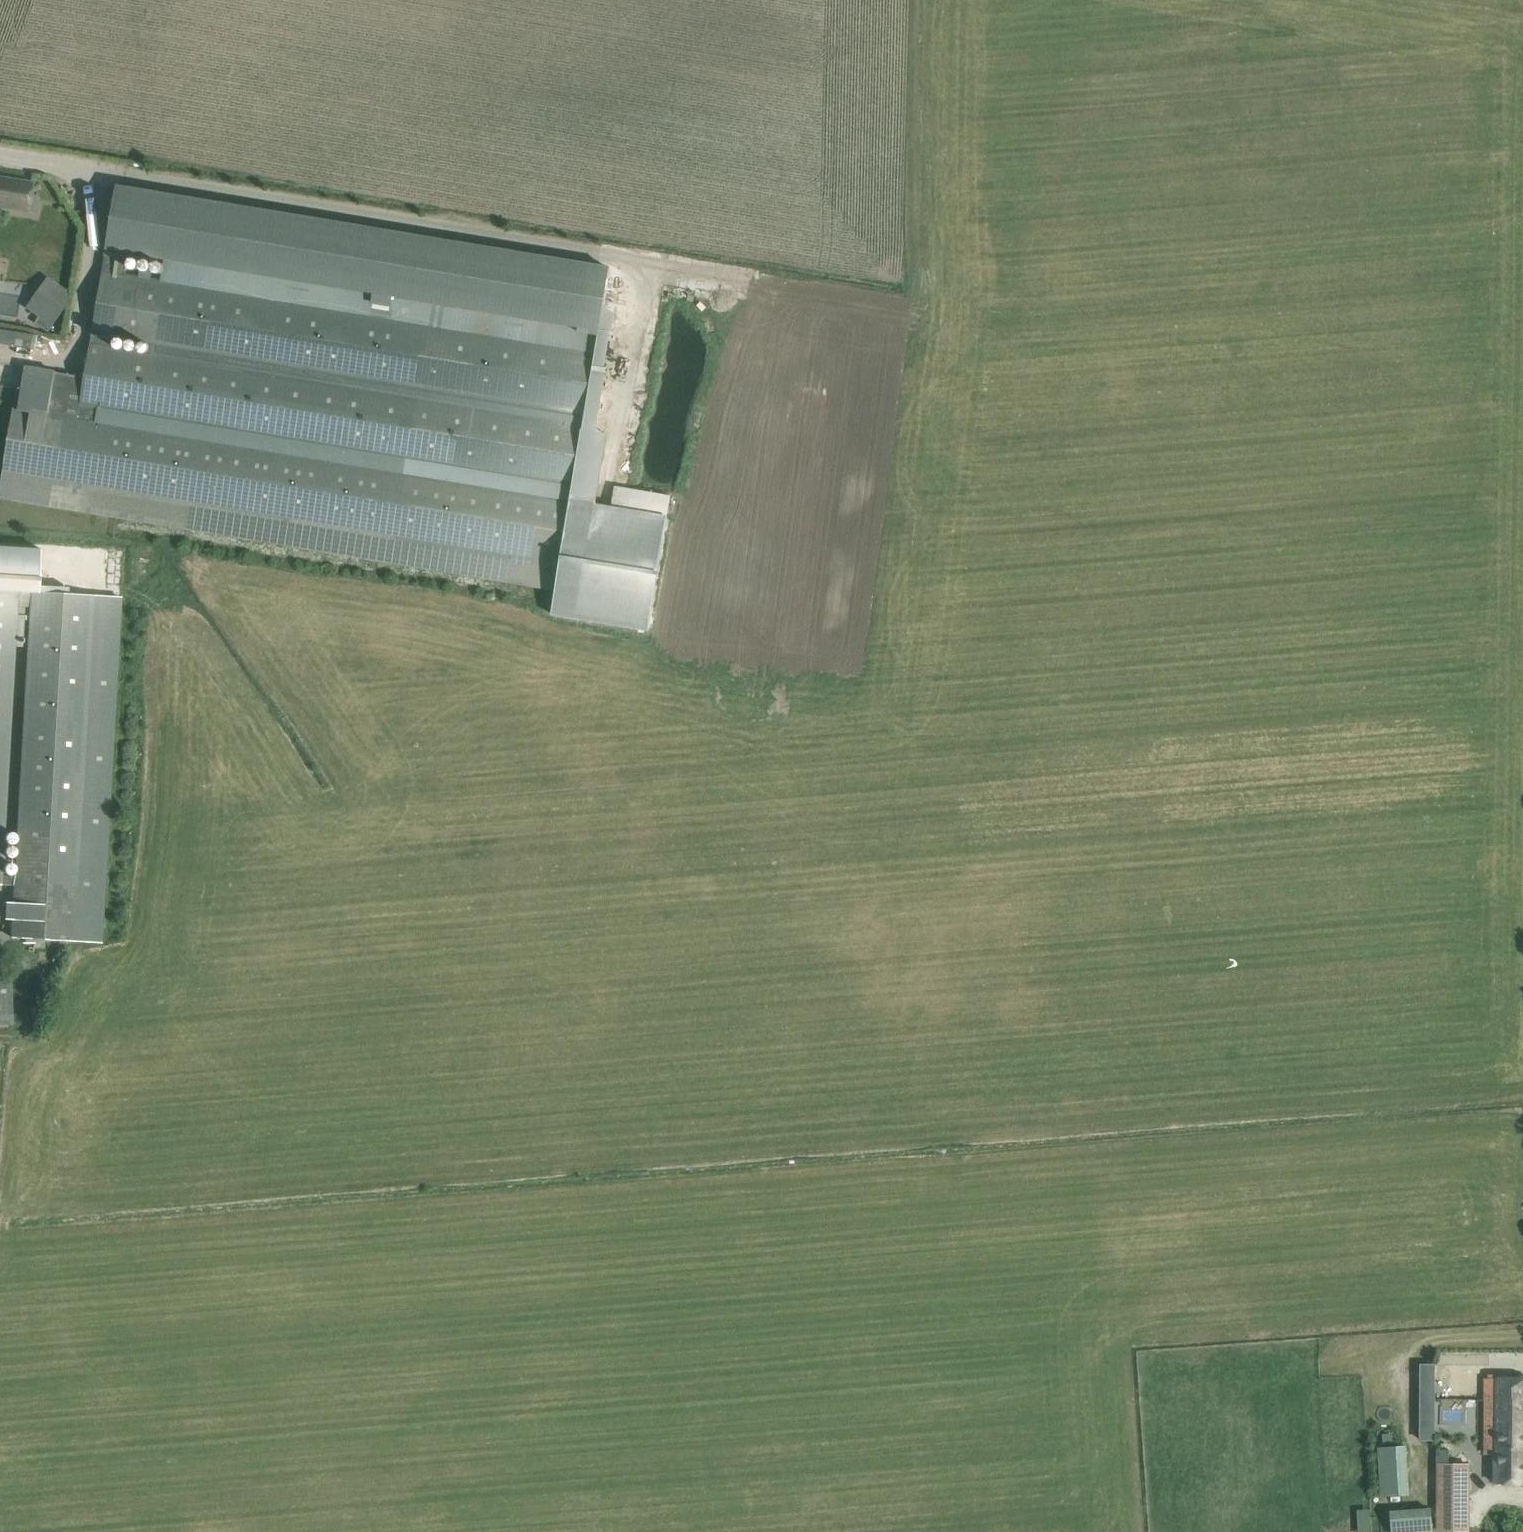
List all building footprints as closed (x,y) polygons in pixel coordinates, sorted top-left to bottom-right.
[(25,209),(29,183),(0,179),(0,206),(25,209)] [(610,269),(117,187),(85,377),(26,366),(18,410),(14,409),(0,493),(0,497),(50,506),(391,564),(555,591),(551,615),(649,631),(668,516),(595,504),(608,434),(595,431),(607,369),(613,332),(600,330),(610,269)] [(30,315),(52,329),(66,307),(44,293),(30,315)] [(17,591),(32,592),(39,592),(42,549),(0,547),(0,590),(17,591)] [(122,597),(39,592),(32,592),(16,873),(1,872),(17,591),(0,590),(0,884),(14,885),(11,936),(103,940),(122,597)] [(11,972),(0,973),(0,1024),(13,1024),(11,972)] [(1419,1365),(1419,1373),(1434,1373),(1434,1365),(1419,1365)] [(1495,1463),(1495,1483),(1522,1483),(1522,1379),(1486,1379),(1486,1453),(1495,1453),(1495,1463)] [(1392,1434),(1382,1435),(1383,1444),(1393,1443),(1392,1434)] [(1378,1448),(1381,1497),(1409,1495),(1405,1446),(1378,1448)] [(1436,1463),(1436,1530),(1468,1531),(1469,1463),(1449,1463),(1449,1449),(1436,1449),(1436,1463)] [(1392,1531),(1407,1531),(1433,1530),(1432,1509),(1390,1512),(1392,1531)]
